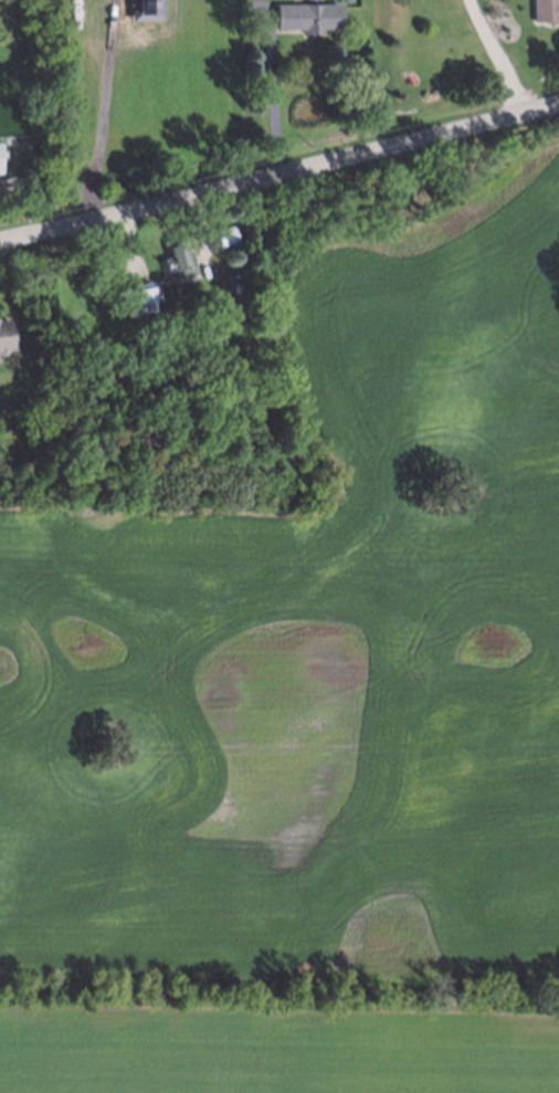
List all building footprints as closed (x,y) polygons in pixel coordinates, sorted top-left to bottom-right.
[(530,23),(530,0),(558,0),(558,23),(530,23)] [(302,31),(302,28),(273,28),(273,2),(339,2),(340,27),(319,28),(319,31),(302,31)] [(217,242),(213,227),(231,223),(234,238),(217,242)] [(175,277),(172,269),(162,272),(159,258),(166,255),(162,240),(179,235),(182,250),(189,248),(194,273),(175,277)] [(228,293),(222,265),(234,263),(239,291),(228,293)] [(126,314),(122,285),(148,281),(154,309),(126,314)] [(3,353),(0,353),(0,322),(7,320),(10,334),(12,334),(13,338),(10,338),(12,347),(4,348),(6,350),(3,353)]
